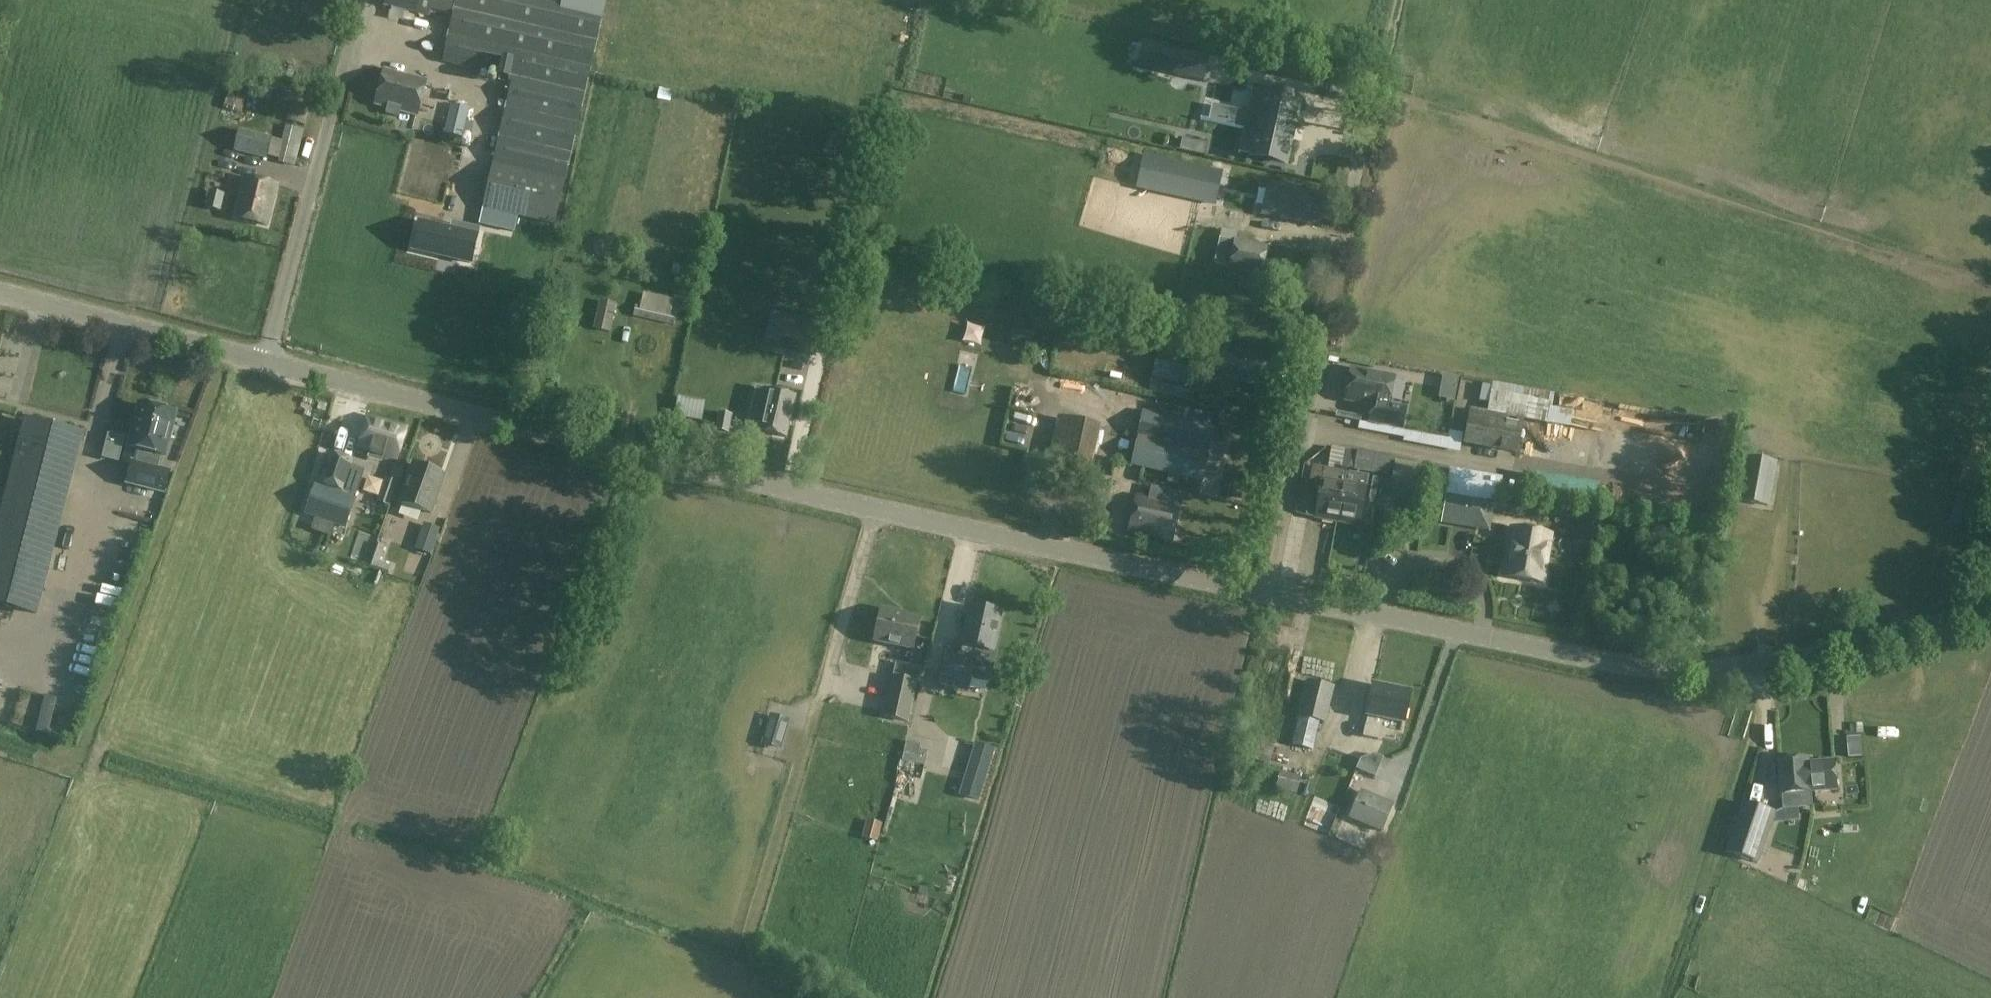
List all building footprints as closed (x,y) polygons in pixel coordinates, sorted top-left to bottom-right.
[(384,6),(428,16),(429,9),(450,14),(453,0),(385,0),(384,6)] [(514,79),(584,96),(603,14),(542,0),(456,0),(442,63),(514,79)] [(554,1),(595,9),(596,0),(554,0),(554,1)] [(1137,65),(1137,66),(1204,81),(1209,57),(1142,43),(1142,44),(1146,45),(1141,66),(1137,65)] [(426,82),(384,71),(374,106),(386,109),(385,114),(398,118),(399,113),(416,118),(426,82)] [(649,89),(665,91),(667,78),(650,76),(649,89)] [(514,79),(493,166),(563,182),(584,96),(514,79)] [(222,80),(217,100),(233,103),(238,83),(222,80)] [(1292,129),(1296,129),(1296,128),(1293,127),(1299,100),(1252,90),(1243,128),(1201,118),(1200,120),(1243,129),(1241,140),(1238,153),(1251,155),(1285,163),(1290,140),(1290,138),(1293,139),(1294,138),(1291,137),(1292,129)] [(468,109),(452,105),(445,134),(461,138),(468,109)] [(271,138),(237,129),(232,150),(266,158),(271,138)] [(284,141),(279,160),(279,162),(294,166),(302,134),(284,129),(281,141),(284,141)] [(1195,142),(1193,154),(1205,157),(1208,144),(1195,142)] [(1212,159),(1146,145),(1136,189),(1215,206),(1222,173),(1210,170),(1212,159)] [(553,225),(563,182),(493,166),(483,208),(518,217),(553,225)] [(276,186),(243,178),(234,219),(267,226),(276,186)] [(1259,216),(1320,228),(1326,195),(1266,183),(1259,216)] [(210,190),(206,207),(221,210),(224,194),(210,190)] [(518,217),(483,208),(479,224),(514,233),(518,217)] [(472,230),(454,225),(453,231),(414,222),(408,250),(466,264),(472,230)] [(1266,250),(1235,242),(1237,234),(1223,230),(1214,266),(1260,276),(1266,250)] [(762,290),(766,266),(757,265),(753,288),(762,290)] [(635,306),(633,316),(674,324),(676,314),(671,313),(674,300),(643,293),(640,307),(635,306)] [(609,333),(615,304),(600,301),(594,329),(609,333)] [(809,335),(812,316),(797,313),(794,332),(781,330),(777,351),(805,356),(809,335)] [(1204,359),(1157,349),(1150,384),(1197,394),(1204,359)] [(1282,370),(1229,360),(1225,380),(1266,387),(1264,396),(1276,398),(1277,389),(1279,390),(1282,370)] [(1388,405),(1394,378),(1351,369),(1345,400),(1371,405),(1368,421),(1402,428),(1406,409),(1388,405)] [(794,397),(766,390),(756,432),(785,438),(794,397)] [(135,464),(133,463),(128,483),(164,492),(169,472),(158,470),(162,456),(163,456),(174,413),(140,404),(140,405),(142,406),(138,421),(138,420),(135,430),(134,429),(129,447),(138,450),(135,464)] [(1469,410),(1462,445),(1516,456),(1523,421),(1469,410)] [(728,433),(731,416),(718,415),(715,432),(717,432),(716,436),(720,437),(721,432),(728,433)] [(1132,469),(1168,477),(1165,493),(1181,496),(1184,480),(1202,484),(1213,430),(1143,415),(1132,469)] [(368,417),(359,447),(396,459),(405,429),(368,417)] [(24,422),(0,514),(0,605),(34,614),(80,436),(24,422)] [(1046,476),(1086,485),(1097,432),(1058,423),(1046,476)] [(1680,423),(1673,461),(1710,468),(1717,430),(1680,423)] [(1603,428),(1598,457),(1611,459),(1617,430),(1603,428)] [(448,436),(440,467),(452,471),(460,439),(448,436)] [(1342,485),(1346,472),(1333,470),(1334,466),(1388,476),(1391,459),(1332,448),(1328,469),(1324,468),(1322,481),(1317,502),(1309,501),(1306,515),(1315,517),(1315,518),(1336,522),(1342,485)] [(362,466),(332,456),(328,469),(318,465),(311,485),(314,486),(304,515),(316,518),(312,530),(330,536),(334,524),(344,528),(354,499),(351,498),(362,466)] [(1767,506),(1774,464),(1744,459),(1737,501),(1767,506)] [(1448,472),(1395,462),(1390,486),(1420,492),(1423,474),(1446,479),(1448,472)] [(399,503),(430,514),(444,476),(413,464),(399,503)] [(1525,488),(1589,494),(1591,471),(1527,465),(1525,488)] [(1499,505),(1503,481),(1451,471),(1446,495),(1499,505)] [(1342,485),(1336,522),(1358,526),(1367,476),(1346,472),(1342,485)] [(1171,541),(1179,506),(1135,496),(1128,532),(1171,541)] [(1958,496),(1952,522),(1969,526),(1975,500),(1958,496)] [(1473,529),(1478,505),(1445,498),(1440,523),(1473,529)] [(431,554),(439,532),(424,526),(416,549),(431,554)] [(1546,552),(1549,537),(1512,530),(1504,576),(1541,582),(1544,567),(1546,567),(1548,552),(1546,552)] [(380,562),(386,546),(377,543),(372,560),(379,563),(376,570),(388,575),(391,566),(380,562)] [(991,656),(999,615),(968,608),(957,657),(948,655),(943,676),(974,682),(980,653),(991,656)] [(881,610),(874,642),(911,650),(918,621),(895,616),(896,613),(881,610)] [(908,722),(916,682),(890,676),(881,717),(908,722)] [(1308,681),(1299,716),(1320,721),(1324,722),(1333,687),(1308,681)] [(1383,720),(1404,725),(1412,692),(1374,684),(1362,738),(1378,741),(1383,720)] [(1312,751),(1320,721),(1299,716),(1292,746),(1312,751)] [(787,722),(770,717),(763,742),(780,747),(787,722)] [(1244,759),(1269,765),(1275,741),(1251,735),(1244,759)] [(979,800),(994,751),(976,745),(960,795),(979,800)] [(903,751),(901,762),(923,766),(926,756),(903,751)] [(1383,759),(1373,755),(1360,760),(1356,770),(1375,778),(1383,759)] [(1781,795),(1782,795),(1783,810),(1812,808),(1811,793),(1837,790),(1834,762),(1808,764),(1807,759),(1778,761),(1781,795)] [(1300,777),(1281,774),(1278,790),(1297,794),(1300,777)] [(1364,790),(1356,809),(1351,820),(1384,834),(1394,809),(1398,811),(1400,806),(1364,790)] [(1757,863),(1774,814),(1744,804),(1727,852),(1757,863)] [(876,841),(881,825),(868,821),(863,838),(876,841)]
